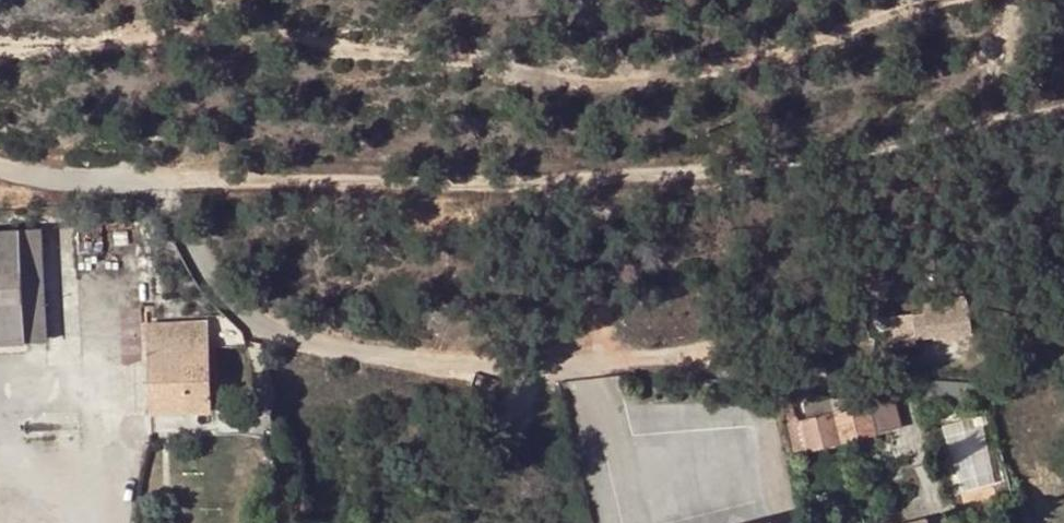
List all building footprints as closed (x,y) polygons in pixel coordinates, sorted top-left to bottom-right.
[(0,232),(0,344),(26,342),(23,287),(44,286),(41,230),(0,232)] [(23,287),(26,342),(47,341),(44,286),(23,287)] [(972,336),(967,298),(947,300),(949,312),(930,314),(930,317),(933,337),(933,340),(972,336)] [(933,337),(930,317),(916,318),(918,338),(933,337)] [(147,338),(207,332),(207,323),(146,326),(147,338)] [(211,412),(207,332),(147,338),(151,414),(211,412)] [(778,397),(784,419),(795,417),(789,395),(778,397)] [(834,415),(830,399),(805,405),(808,421),(834,415)] [(892,431),(885,403),(882,404),(881,401),(830,399),(834,415),(841,441),(873,434),(874,436),(892,431)] [(894,401),(885,403),(892,431),(901,429),(894,401)] [(806,450),(841,441),(834,415),(808,421),(800,423),(806,447),(806,450)] [(791,451),(806,447),(800,423),(796,424),(795,417),(784,419),(791,451)] [(899,457),(901,462),(908,460),(901,429),(892,431),(899,457)] [(850,478),(901,462),(899,457),(892,431),(874,436),(873,434),(841,441),(850,478)] [(932,467),(940,464),(936,455),(929,457),(932,467)] [(966,494),(957,496),(961,513),(997,503),(991,485),(966,491),(966,494)] [(957,496),(949,498),(953,515),(961,513),(957,496)]
